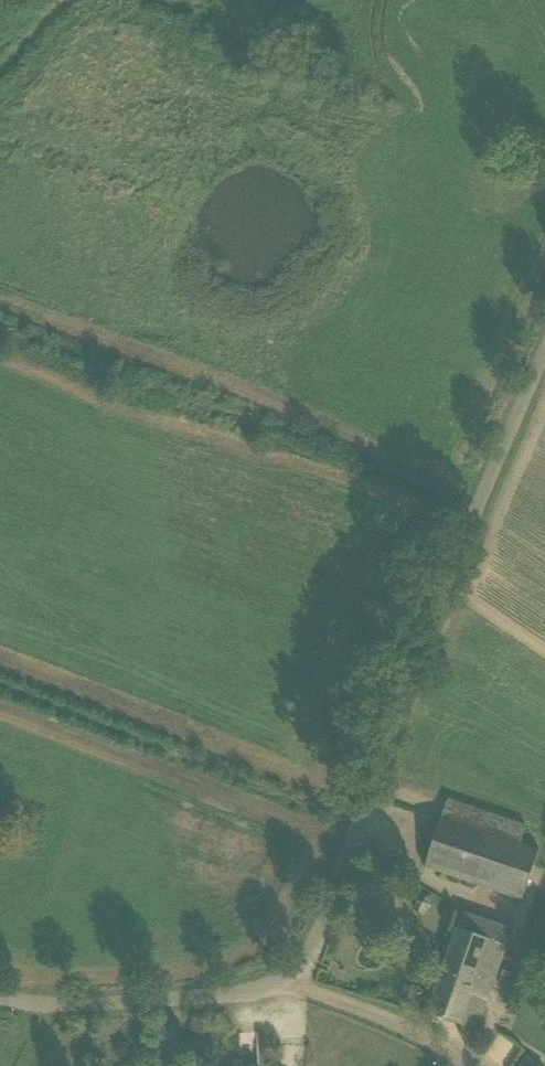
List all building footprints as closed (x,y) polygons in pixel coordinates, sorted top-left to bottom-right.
[(521,843),(526,826),(448,799),(425,867),(522,901),(540,849),(521,843)] [(463,911),(442,973),(476,985),(485,957),(502,963),(508,945),(513,928),(463,911)] [(489,1001),(502,963),(485,957),(476,985),(442,973),(428,1013),(461,1025),(472,994),(489,1001)] [(519,987),(523,977),(503,970),(500,979),(519,987)] [(527,1056),(521,1065),(543,1065),(527,1056)]
